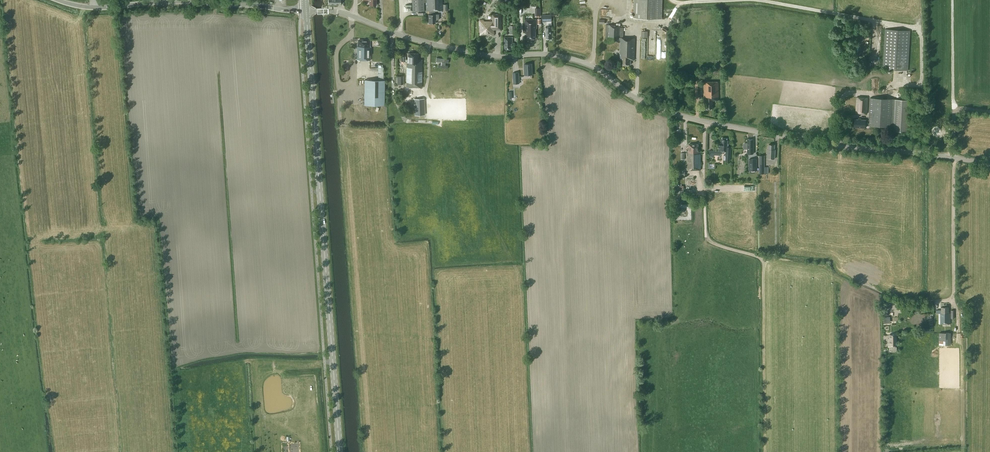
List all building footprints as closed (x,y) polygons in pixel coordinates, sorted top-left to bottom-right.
[(437,14),(435,14),(435,11),(440,11),(440,10),(443,11),(443,0),(412,0),(413,11),(424,11),(424,2),(426,2),(427,11),(430,11),(430,14),(429,14),(429,24),(436,23),(436,20),(439,20),(439,14),(437,14)] [(633,18),(662,19),(662,0),(634,0),(633,18)] [(502,20),(502,14),(493,14),(493,19),(494,19),(494,22),(485,22),(484,20),(480,20),(480,25),(481,26),(481,34),(481,35),(483,35),(484,34),(491,34),(492,35),(494,35),(494,32),(494,29),(502,29),(502,22),(501,22),(501,20),(502,20)] [(536,29),(537,29),(537,19),(525,20),(525,33),(527,33),(527,39),(535,39),(536,39),(536,29)] [(634,60),(635,38),(623,38),(624,28),(621,28),(621,25),(606,25),(605,41),(620,42),(620,54),(620,59),(621,60),(621,64),(631,65),(631,60),(634,60)] [(910,30),(885,29),(883,69),(888,69),(887,72),(891,72),(891,69),(908,70),(910,30)] [(512,47),(515,47),(515,43),(513,43),(513,37),(505,37),(505,49),(512,49),(512,47)] [(371,60),(371,47),(370,47),(370,40),(359,40),(359,43),(358,43),(357,60),(371,60)] [(422,60),(418,60),(418,53),(408,53),(408,62),(407,62),(406,87),(422,87),(422,60)] [(435,57),(435,61),(440,62),(440,65),(438,64),(437,67),(447,69),(448,66),(444,65),(444,62),(447,63),(447,59),(435,57)] [(379,64),(378,80),(364,80),(364,105),(384,105),(385,80),(383,80),(384,67),(383,67),(383,64),(379,64)] [(525,75),(533,75),(532,64),(524,64),(525,75)] [(712,100),(719,100),(719,82),(704,82),(704,98),(706,98),(706,109),(712,109),(712,100)] [(868,97),(856,97),(855,113),(867,114),(868,97)] [(891,127),(892,99),(870,98),(869,120),(866,120),(854,119),(854,127),(865,128),(865,124),(869,124),(869,126),(891,127)] [(425,114),(424,99),(415,99),(415,115),(425,114)] [(911,100),(895,99),(892,99),(891,127),(894,127),(893,131),(909,131),(911,100)] [(730,161),(731,147),(728,147),(728,140),(727,140),(727,138),(722,138),(722,141),(720,141),(720,143),(719,143),(719,146),(719,150),(720,150),(720,151),(723,151),(723,150),(726,151),(726,155),(724,155),(723,160),(730,161)] [(687,170),(701,170),(701,151),(698,151),(698,144),(689,144),(689,150),(688,150),(688,153),(687,153),(687,170)] [(768,149),(767,158),(775,158),(775,150),(775,148),(774,148),(775,145),(769,144),(769,147),(768,147),(768,149)] [(678,186),(678,183),(674,184),(674,190),(675,190),(676,203),(685,202),(684,185),(678,186)] [(951,324),(951,313),(949,313),(949,307),(941,307),(941,310),(937,310),(937,313),(939,313),(939,324),(951,324)] [(951,345),(951,333),(948,332),(940,332),(939,345),(948,345),(951,345)] [(889,334),(889,338),(888,338),(888,347),(897,347),(897,334),(889,334)]
